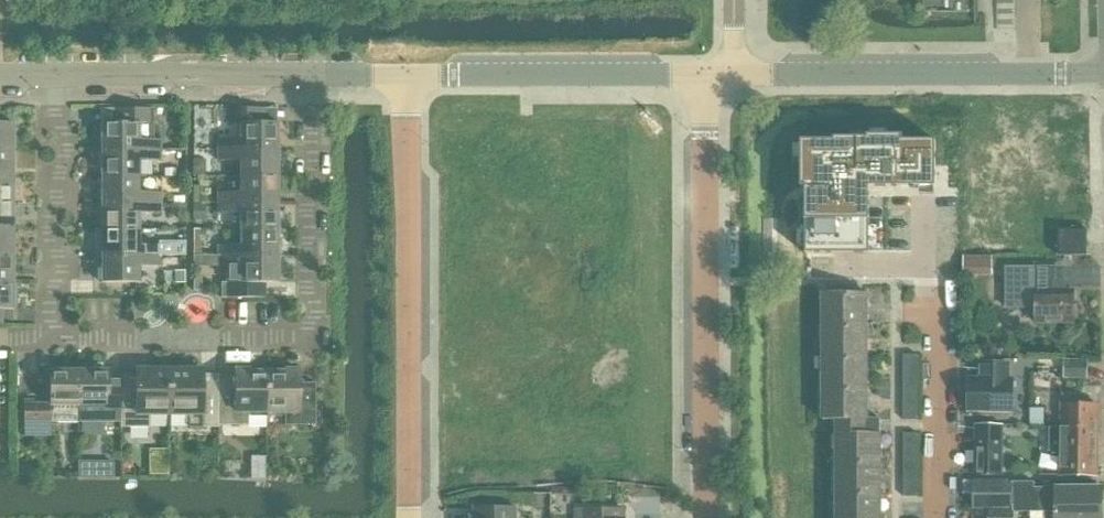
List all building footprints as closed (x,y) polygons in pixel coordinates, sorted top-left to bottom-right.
[(240,140),(218,140),(218,150),(277,150),(277,123),(264,123),(264,108),(227,109),(227,124),(240,124),(240,140)] [(113,124),(101,124),(101,152),(160,151),(160,140),(156,140),(152,140),(152,124),(152,109),(123,109),(114,109),(114,124),(113,124)] [(0,123),(0,150),(13,149),(13,123),(0,123)] [(834,142),(801,142),(801,145),(801,160),(801,188),(805,188),(805,221),(805,227),(805,249),(805,254),(807,254),(818,254),(834,254),(864,254),(870,254),(870,252),(870,251),(870,249),(870,227),(869,222),(869,221),(870,201),(870,188),(920,188),(934,188),(936,188),(936,166),(936,142),(903,142),(903,136),(887,136),(870,136),(867,136),(867,139),(863,139),(834,139),(834,142)] [(13,176),(13,149),(0,150),(0,176),(13,176)] [(277,150),(218,150),(218,161),(240,161),(240,176),(278,176),(277,150)] [(160,151),(101,152),(101,177),(139,177),(138,161),(161,161),(160,151)] [(0,176),(0,203),(13,203),(13,176),(0,176)] [(240,193),(218,193),(218,204),(278,204),(278,176),(240,176),(240,193)] [(139,177),(101,177),(101,204),(161,204),(161,193),(139,194),(139,177)] [(14,229),(13,203),(0,203),(0,229),(14,229)] [(161,204),(101,204),(101,230),(101,231),(139,230),(139,213),(161,213),(161,204)] [(278,204),(218,204),(218,214),(240,214),(240,229),(278,229),(278,204)] [(1088,255),(1088,237),(1088,228),(1058,228),(1059,255),(1088,255)] [(0,229),(0,256),(14,256),(14,229),(0,229)] [(240,246),(218,246),(218,256),(278,256),(278,229),(240,229),(240,246)] [(99,230),(94,230),(94,238),(94,242),(98,246),(101,246),(102,257),(161,257),(185,257),(185,242),(161,242),(161,246),(139,246),(139,230),(101,231),(101,230),(99,230)] [(14,282),(14,256),(0,256),(0,282),(14,282)] [(278,256),(218,256),(218,267),(226,267),(226,283),(221,283),(221,291),(221,298),(222,298),(227,298),(265,298),(265,283),(278,283),(278,256)] [(161,257),(102,257),(102,284),(139,283),(139,267),(161,267),(161,257)] [(991,257),(964,258),(964,270),(964,272),(965,272),(991,271),(991,259),(991,257)] [(1075,291),(1039,291),(1040,267),(1007,267),(1007,307),(1035,307),(1035,322),(1075,322),(1075,318),(1078,318),(1078,306),(1075,306),(1075,291)] [(0,282),(0,325),(2,325),(2,310),(14,309),(14,282),(0,282)] [(824,293),(824,326),(824,360),(824,393),(824,400),(824,420),(837,420),(837,426),(837,459),(837,492),(837,517),(881,517),(881,492),(881,459),(881,426),(881,419),(868,419),(868,393),(868,360),(868,327),(868,293),(824,293)] [(1086,379),(1087,361),(1063,360),(1062,377),(1086,379)] [(1012,412),(1013,363),(980,363),(980,378),(969,378),(969,411),(1012,412)] [(25,405),(24,405),(24,423),(57,423),(79,423),(79,400),(79,370),(50,370),(50,405),(25,405)] [(107,370),(79,370),(79,400),(79,423),(115,422),(121,422),(121,400),(121,389),(122,389),(122,385),(120,385),(120,378),(118,378),(107,377),(107,370)] [(122,389),(121,389),(121,400),(121,422),(121,428),(149,428),(149,414),(169,414),(169,400),(168,370),(136,370),(136,389),(122,389)] [(202,370),(168,370),(169,400),(169,414),(189,414),(189,428),(219,428),(219,425),(218,425),(218,400),(218,383),(217,383),(217,384),(202,384),(202,370)] [(235,384),(218,383),(218,400),(218,425),(219,425),(248,425),(265,425),(265,412),(266,412),(266,400),(266,393),(266,372),(248,372),(248,370),(235,370),(235,384)] [(285,373),(266,372),(266,393),(266,400),(266,412),(285,412),(285,425),(315,425),(315,384),(298,384),(298,370),(285,370),(285,373)] [(521,392),(521,378),(511,378),(511,392),(521,392)] [(602,392),(602,378),(593,378),(593,392),(598,392),(602,392)] [(554,397),(540,397),(540,414),(554,414),(554,397)] [(574,397),(560,397),(560,414),(574,414),(574,397)] [(1064,404),(1063,428),(1100,429),(1100,405),(1097,405),(1064,404)] [(1044,429),(1045,409),(1030,409),(1029,429),(1044,429)] [(554,414),(540,414),(540,431),(554,431),(554,414)] [(574,414),(560,414),(560,431),(574,431),(574,414)] [(1003,424),(977,424),(977,450),(976,475),(998,475),(1002,475),(1003,472),(1003,450),(1003,424)] [(1049,428),(1049,452),(1063,453),(1062,475),(1099,476),(1099,451),(1100,429),(1063,428),(1063,429),(1049,428)] [(558,437),(540,437),(540,451),(557,451),(558,437)] [(558,437),(557,451),(574,451),(574,437),(558,437)] [(94,461),(78,461),(78,478),(94,478),(94,461)] [(974,495),(974,481),(963,481),(963,495),(974,495)] [(1018,481),(974,481),(974,495),(974,509),(990,509),(990,517),(1015,517),(1015,509),(1030,509),(1030,512),(1058,512),(1058,517),(1103,517),(1103,487),(1036,488),(1036,482),(1036,481),(1019,481),(1018,481)] [(515,510),(474,509),(474,517),(515,517),(515,510)]
